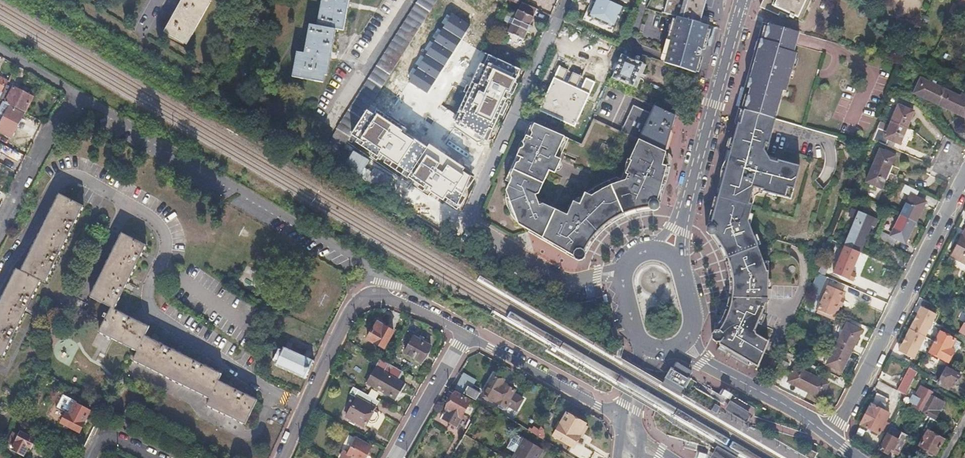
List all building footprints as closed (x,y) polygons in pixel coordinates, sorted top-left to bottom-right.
[(178,13),(168,32),(190,44),(214,0),(185,0),(178,13)] [(319,24),(338,28),(347,30),(351,5),(352,0),(324,0),(319,24)] [(338,127),(339,129),(339,130),(334,136),(348,144),(368,111),(438,0),(419,0),(338,127)] [(488,0),(467,0),(466,8),(488,8),(488,0)] [(604,0),(594,0),(592,4),(594,5),(592,9),(590,8),(586,17),(595,22),(596,19),(604,22),(603,25),(613,30),(622,8),(604,0)] [(666,8),(655,6),(654,11),(677,17),(699,22),(701,17),(702,14),(706,0),(668,0),(666,8)] [(759,8),(766,11),(778,16),(779,15),(789,19),(788,21),(793,23),(794,20),(797,21),(800,22),(808,5),(810,0),(763,0),(759,8)] [(953,11),(959,14),(961,11),(964,12),(964,0),(958,0),(953,11)] [(538,8),(523,1),(516,14),(512,12),(508,20),(512,22),(508,31),(524,38),(535,17),(533,16),(538,8)] [(452,13),(409,81),(428,93),(470,25),(452,13)] [(699,22),(677,17),(671,40),(669,46),(666,58),(664,63),(696,72),(697,68),(701,55),(703,52),(703,48),(709,25),(699,22)] [(333,55),(338,28),(319,24),(311,23),(306,53),(299,52),(295,77),(325,82),(326,75),(329,76),(333,55)] [(761,28),(739,110),(775,119),(797,45),(798,38),(800,34),(763,23),(761,28)] [(487,54),(454,122),(485,137),(519,70),(487,54)] [(642,64),(622,56),(613,79),(633,87),(642,64)] [(568,70),(559,66),(539,111),(575,127),(595,83),(587,79),(584,84),(579,82),(582,77),(573,72),(570,78),(565,76),(568,70)] [(922,73),(913,92),(928,99),(964,117),(964,90),(962,96),(935,82),(936,80),(922,73)] [(1,92),(0,93),(0,101),(5,103),(9,105),(24,113),(32,98),(12,88),(12,89),(4,85),(1,92)] [(5,103),(0,113),(0,135),(9,140),(23,115),(8,107),(9,105),(5,103)] [(622,131),(638,138),(664,150),(674,120),(676,114),(655,106),(652,111),(652,112),(633,104),(622,131)] [(913,111),(898,104),(884,136),(899,142),(903,133),(909,119),(913,111)] [(774,125),(775,119),(739,110),(738,114),(729,144),(722,171),(709,221),(705,224),(704,231),(709,234),(713,233),(713,234),(720,239),(725,247),(731,265),(732,272),(733,280),(733,289),(733,295),(731,304),(728,312),(723,323),(718,330),(713,329),(710,333),(711,339),(715,342),(718,342),(718,345),(757,366),(768,342),(757,334),(756,330),(769,304),(769,286),(769,271),(768,271),(749,220),(752,208),(753,206),(750,205),(754,192),(777,198),(785,201),(788,191),(793,192),(799,169),(779,163),(777,162),(776,164),(769,162),(766,157),(764,153),(767,142),(769,143),(774,125)] [(348,144),(458,210),(478,177),(368,111),(348,144)] [(509,182),(507,188),(506,194),(506,201),(507,205),(508,210),(511,215),(514,220),(518,224),(521,225),(530,230),(529,232),(541,239),(543,240),(544,238),(545,239),(551,242),(553,243),(552,245),(555,247),(557,246),(566,251),(573,255),(575,259),(579,260),(583,257),(582,253),(586,245),(598,233),(607,224),(617,218),(627,214),(638,212),(646,211),(651,208),(656,205),(657,200),(661,185),(666,165),(669,155),(665,153),(666,150),(664,150),(638,138),(620,177),(616,175),(607,180),(599,184),(591,188),(584,193),(576,200),(573,200),(565,217),(553,212),(551,217),(545,215),(541,204),(539,204),(535,194),(539,193),(555,157),(559,159),(568,139),(535,124),(531,136),(526,134),(506,181),(509,182)] [(895,152),(880,146),(867,178),(881,184),(884,177),(891,162),(895,152)] [(916,199),(920,193),(905,185),(902,192),(910,196),(916,199)] [(58,196),(20,273),(17,271),(0,305),(0,358),(2,359),(40,282),(44,284),(82,208),(58,196)] [(916,199),(910,196),(890,236),(897,240),(905,243),(911,232),(920,213),(925,203),(916,199)] [(844,247),(859,253),(871,226),(875,227),(878,220),(858,213),(844,247)] [(964,225),(956,241),(948,257),(964,266),(964,225)] [(893,247),(897,240),(890,236),(883,233),(879,240),(893,247)] [(145,245),(122,234),(87,305),(90,306),(87,313),(86,315),(103,324),(99,332),(138,351),(134,360),(210,399),(207,406),(246,425),(258,400),(219,382),(222,374),(146,336),(150,327),(114,310),(145,245)] [(859,253),(844,247),(833,274),(848,281),(859,253)] [(829,278),(817,272),(813,280),(825,285),(829,278)] [(841,291),(829,285),(815,312),(828,318),(841,291)] [(915,318),(910,328),(924,336),(936,314),(921,307),(915,318)] [(604,317),(604,322),(606,328),(612,327),(611,321),(611,316),(607,317),(604,317)] [(861,329),(846,322),(825,363),(841,370),(846,359),(855,341),(861,329)] [(385,328),(377,323),(368,340),(384,350),(393,333),(385,328)] [(913,358),(924,336),(910,328),(904,339),(898,351),(913,358)] [(958,342),(939,332),(928,351),(947,361),(952,351),(958,342)] [(431,347),(414,338),(405,354),(422,363),(431,347)] [(310,370),(314,362),(287,349),(285,353),(282,351),(278,360),(281,361),(280,365),(307,378),(310,370)] [(777,360),(772,358),(768,367),(773,370),(777,360)] [(403,372),(381,359),(368,383),(397,399),(401,393),(405,384),(399,381),(403,372)] [(668,371),(665,377),(684,388),(688,382),(691,377),(689,376),(690,374),(692,371),(677,362),(675,365),(673,368),(671,366),(668,371)] [(789,364),(783,362),(776,375),(782,378),(789,364)] [(827,382),(794,365),(787,379),(820,396),(823,389),(827,382)] [(960,375),(946,367),(937,382),(947,388),(952,381),(955,383),(958,379),(960,375)] [(917,372),(909,368),(897,390),(906,394),(917,372)] [(457,390),(464,394),(468,387),(473,389),(477,382),(465,375),(457,390)] [(500,378),(495,375),(484,395),(506,408),(507,405),(518,411),(524,400),(514,394),(516,391),(502,384),(504,380),(500,378)] [(473,389),(468,387),(464,394),(476,401),(480,393),(473,389)] [(929,387),(927,390),(931,392),(921,411),(920,413),(926,416),(934,420),(939,410),(945,400),(934,394),(936,391),(929,387)] [(380,402),(353,388),(350,394),(357,398),(347,418),(366,428),(369,421),(372,423),(377,421),(378,419),(379,417),(377,412),(375,411),(380,402)] [(927,390),(925,389),(923,394),(920,398),(914,395),(911,401),(917,405),(915,408),(921,411),(931,392),(927,390)] [(472,403),(456,394),(447,410),(451,412),(446,420),(458,428),(472,403)] [(876,394),(871,404),(860,424),(879,434),(880,430),(885,433),(889,424),(885,421),(889,414),(882,410),(888,400),(876,394)] [(87,398),(84,404),(102,412),(105,407),(87,398)] [(740,408),(729,401),(724,409),(735,416),(745,422),(750,414),(740,408)] [(71,412),(68,410),(61,423),(79,433),(84,423),(82,422),(85,417),(88,411),(75,405),(71,412)] [(585,427),(583,426),(584,425),(566,415),(554,437),(572,448),(568,455),(573,457),(590,457),(593,453),(575,442),(578,438),(579,438),(582,432),(585,427)] [(934,420),(926,416),(919,430),(926,434),(920,446),(934,453),(942,439),(934,435),(940,424),(934,420)] [(19,436),(9,431),(3,442),(13,447),(12,450),(22,455),(27,446),(30,447),(32,443),(34,439),(21,432),(19,436)] [(899,439),(887,433),(880,448),(889,452),(891,447),(900,451),(906,440),(900,437),(899,439)] [(515,435),(507,450),(514,454),(517,456),(516,457),(539,457),(542,452),(515,435)] [(357,439),(349,454),(345,452),(342,457),(367,457),(373,447),(357,439)] [(714,452),(710,457),(737,457),(717,447),(716,449),(714,452)]
